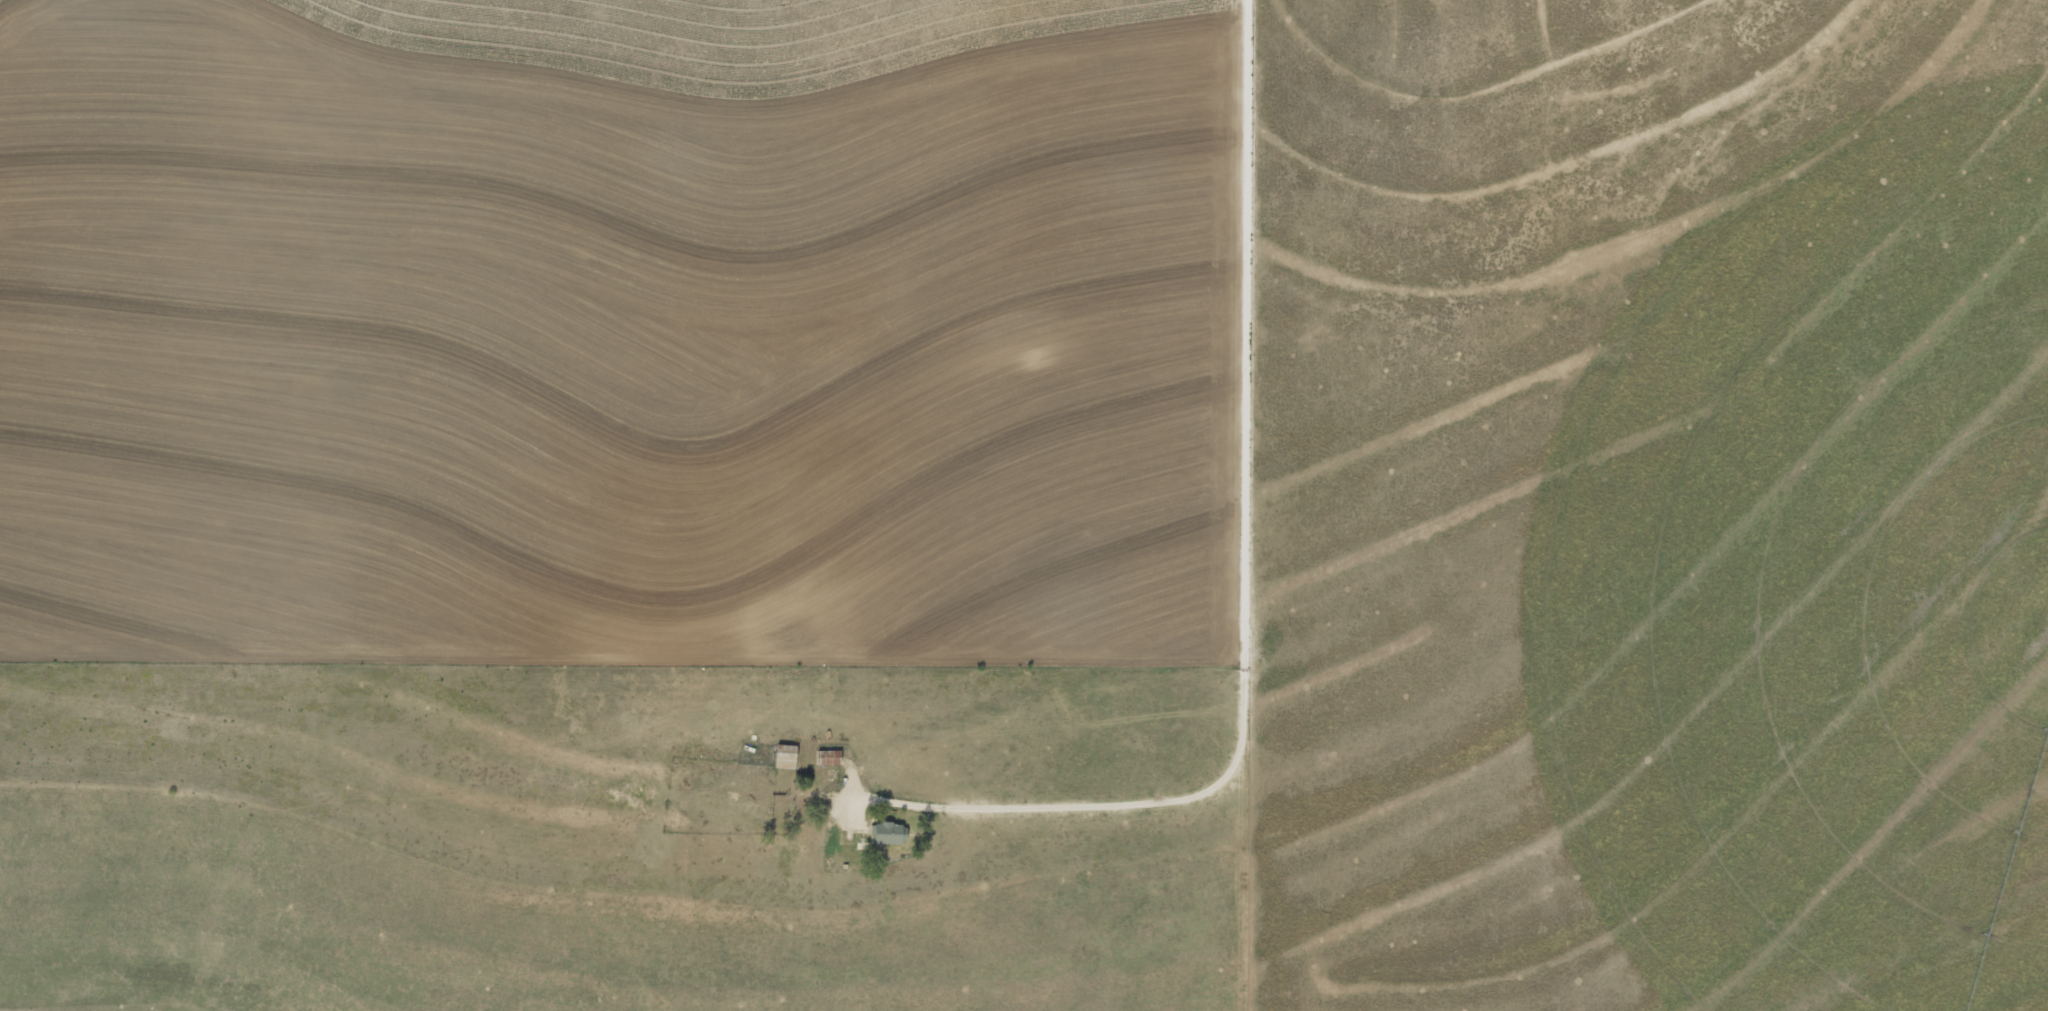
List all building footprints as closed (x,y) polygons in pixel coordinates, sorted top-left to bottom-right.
[(821,765),(843,765),(843,751),(821,751),(821,765)] [(906,844),(905,823),(873,824),(873,845),(906,844)]
